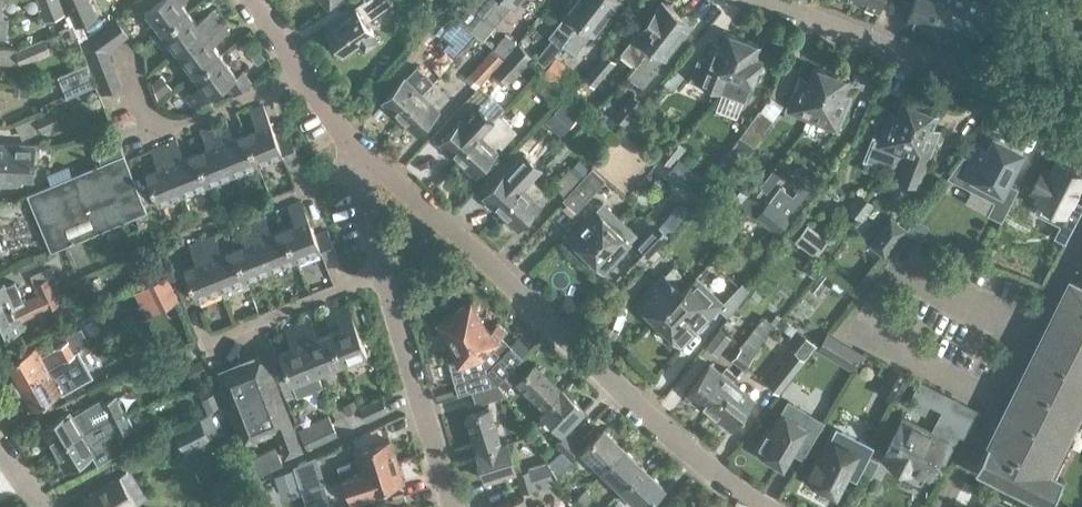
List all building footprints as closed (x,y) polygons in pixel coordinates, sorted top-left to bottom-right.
[(46,14),(63,7),(59,0),(40,0),(46,14)] [(75,26),(98,16),(91,0),(63,0),(75,26)] [(181,0),(134,0),(130,3),(138,14),(144,10),(159,31),(186,11),(179,1),(181,0)] [(395,0),(362,0),(323,27),(343,55),(359,44),(364,50),(379,40),(374,33),(375,32),(367,20),(395,0)] [(471,2),(468,0),(451,0),(444,7),(445,8),(471,30),(495,0),(473,0),(471,2)] [(471,30),(477,34),(483,39),(512,4),(515,7),(521,0),(495,0),(471,30)] [(562,11),(566,13),(549,35),(552,38),(536,57),(545,65),(550,59),(563,43),(596,0),(571,0),(562,11)] [(563,43),(576,53),(591,33),(594,36),(622,0),(596,0),(563,43)] [(665,2),(662,0),(661,0),(634,36),(620,53),(636,65),(677,12),(674,9),(673,2),(665,2)] [(856,0),(879,9),(883,0),(856,0)] [(940,0),(914,0),(906,20),(929,29),(940,0)] [(929,29),(952,38),(966,0),(940,0),(929,29)] [(952,38),(975,46),(991,6),(976,1),(976,0),(966,0),(952,38)] [(189,10),(161,31),(177,52),(221,19),(213,8),(197,21),(189,10)] [(471,30),(445,8),(431,26),(439,32),(439,33),(448,41),(441,47),(453,59),(477,34),(471,30)] [(677,12),(636,65),(627,75),(643,87),(656,70),(657,70),(694,24),(690,22),(688,14),(680,14),(677,12)] [(107,21),(103,24),(117,44),(129,34),(114,16),(107,21)] [(230,30),(221,19),(177,52),(194,74),(221,53),(213,43),(230,30)] [(103,24),(80,41),(108,50),(117,44),(103,24)] [(494,47),(494,48),(504,58),(517,42),(506,32),(497,44),(494,47)] [(689,80),(721,92),(741,39),(724,33),(719,46),(712,43),(705,60),(698,57),(689,80)] [(50,51),(45,37),(15,50),(21,64),(50,51)] [(753,59),(758,46),(741,39),(721,92),(742,101),(749,84),(751,85),(760,61),(753,59)] [(113,62),(108,50),(80,41),(92,70),(113,62)] [(509,82),(533,56),(519,42),(494,69),(509,82)] [(257,63),(265,57),(258,48),(250,54),(257,63)] [(595,86),(616,61),(606,52),(584,77),(595,86)] [(221,53),(194,74),(201,84),(185,96),(194,108),(224,85),(232,96),(252,80),(244,69),(237,74),(221,53)] [(58,75),(67,97),(96,84),(88,62),(58,75)] [(113,62),(92,70),(96,82),(118,74),(113,62)] [(808,78),(799,74),(784,111),(811,121),(832,71),(813,64),(808,78)] [(399,118),(433,80),(417,65),(406,76),(405,76),(381,101),(399,118)] [(554,80),(566,90),(575,79),(562,69),(554,80)] [(850,79),(832,71),(811,121),(838,132),(853,95),(845,92),(850,79)] [(123,86),(118,74),(96,82),(101,94),(123,86)] [(549,110),(563,94),(544,78),(531,93),(549,110)] [(450,96),(433,80),(399,118),(416,134),(440,109),(439,107),(450,96)] [(14,81),(14,94),(30,95),(31,82),(14,81)] [(613,115),(625,124),(643,102),(632,93),(613,115)] [(466,114),(439,142),(457,159),(499,115),(505,108),(490,94),(479,106),(478,106),(468,116),(466,114)] [(561,135),(582,113),(566,97),(545,120),(561,135)] [(874,138),(865,160),(889,169),(899,156),(903,145),(918,108),(901,101),(896,115),(889,113),(879,140),(874,138)] [(257,127),(245,132),(259,164),(282,155),(285,162),(299,157),(289,132),(276,137),(263,102),(249,108),(257,127)] [(35,116),(43,132),(61,124),(54,107),(35,116)] [(899,156),(905,158),(897,179),(918,187),(926,166),(939,132),(930,128),(935,114),(918,108),(903,145),(899,156)] [(755,146),(774,120),(759,109),(740,136),(755,146)] [(516,131),(499,115),(457,159),(474,176),(496,151),(493,148),(497,143),(501,146),(516,131)] [(226,118),(212,123),(234,174),(259,164),(245,132),(233,136),(226,118)] [(234,174),(212,123),(199,128),(207,147),(195,151),(208,184),(234,174)] [(101,162),(124,153),(115,132),(92,142),(101,162)] [(947,176),(994,201),(987,213),(1002,221),(1019,187),(1010,182),(1026,150),(993,133),(986,146),(976,141),(968,156),(964,154),(947,176)] [(671,136),(657,154),(672,165),(678,157),(686,148),(671,136)] [(176,137),(163,142),(183,194),(208,184),(195,151),(184,156),(176,137)] [(18,183),(18,177),(34,178),(35,142),(0,141),(0,182),(18,183)] [(157,166),(145,171),(158,204),(183,194),(163,142),(150,148),(157,166)] [(560,161),(572,148),(566,143),(554,156),(560,161)] [(538,171),(554,154),(550,150),(534,166),(538,171)] [(72,174),(51,183),(27,193),(51,251),(135,215),(147,210),(124,153),(101,162),(73,173),(72,174)] [(678,157),(672,165),(665,174),(695,196),(707,180),(678,157)] [(1034,211),(1071,230),(1081,209),(1081,202),(1076,199),(1081,188),(1081,171),(1055,157),(1050,167),(1042,164),(1028,192),(1035,196),(1033,200),(1038,202),(1034,211)] [(494,207),(500,213),(537,172),(523,158),(507,175),(504,172),(481,197),(484,200),(484,203),(491,208),(494,207)] [(579,159),(570,169),(579,178),(589,168),(579,159)] [(51,183),(72,174),(68,165),(47,174),(51,183)] [(607,178),(594,165),(564,197),(577,210),(607,178)] [(532,178),(500,213),(506,218),(506,222),(511,227),(515,227),(518,229),(542,204),(538,200),(546,191),(532,178)] [(717,200),(723,191),(713,185),(707,193),(717,200)] [(754,190),(759,195),(764,189),(758,185),(754,190)] [(756,215),(756,216),(758,217),(778,232),(791,216),(792,216),(802,203),(793,195),(780,185),(769,199),(768,201),(764,206),(756,215)] [(858,191),(846,207),(855,214),(867,197),(858,191)] [(876,204),(867,197),(855,214),(863,220),(876,204)] [(283,228),(296,260),(321,250),(324,257),(337,252),(327,228),(315,232),(302,198),(287,204),(295,223),(283,228)] [(621,217),(603,200),(596,209),(594,207),(567,236),(586,255),(621,217)] [(152,222),(147,210),(135,215),(141,227),(152,222)] [(296,260),(283,228),(271,232),(264,214),(251,219),(272,269),(296,260)] [(884,256),(906,228),(891,215),(869,243),(884,256)] [(639,234),(621,217),(586,255),(605,273),(633,244),(631,242),(639,234)] [(904,232),(922,238),(929,225),(916,217),(904,232)] [(246,242),(234,247),(247,279),(272,269),(251,219),(238,224),(246,242)] [(646,259),(669,235),(656,223),(633,247),(646,259)] [(829,240),(808,223),(794,241),(816,259),(829,240)] [(106,229),(110,240),(123,234),(119,224),(106,229)] [(214,233),(201,238),(222,289),(225,296),(250,286),(247,279),(234,247),(222,252),(214,233)] [(222,289),(201,238),(188,243),(196,263),(184,267),(196,300),(222,289)] [(143,264),(158,257),(151,244),(137,251),(143,264)] [(814,276),(821,267),(811,260),(805,267),(804,269),(814,276)] [(654,321),(680,293),(671,284),(682,274),(673,265),(665,274),(662,272),(634,301),(654,321)] [(179,299),(167,274),(141,287),(153,312),(179,299)] [(696,275),(680,293),(654,321),(681,346),(719,307),(728,316),(750,288),(743,281),(723,301),(696,275)] [(53,288),(48,277),(34,283),(39,293),(53,288)] [(1081,284),(1070,278),(1061,296),(1073,302),(986,474),(975,468),(985,450),(983,449),(973,469),(1034,499),(1038,491),(1052,498),(1062,479),(1047,472),(1053,461),(1060,465),(1070,446),(1062,442),(1067,431),(1075,435),(1081,421),(1081,415),(1077,412),(1081,403),(1081,284)] [(24,300),(15,281),(6,285),(4,282),(0,284),(0,310),(24,300)] [(24,300),(0,310),(0,338),(25,326),(21,319),(46,307),(45,304),(58,298),(53,288),(39,293),(24,300)] [(471,298),(454,309),(498,382),(509,370),(523,356),(512,346),(501,335),(506,330),(498,322),(491,329),(487,325),(471,298)] [(329,331),(342,362),(367,352),(347,302),(333,307),(341,326),(329,331)] [(454,309),(436,319),(453,346),(454,351),(447,353),(459,394),(472,390),(498,382),(454,309)] [(743,368),(776,325),(764,315),(761,319),(760,318),(749,333),(749,334),(739,347),(741,348),(732,359),(743,368)] [(342,362),(329,331),(318,335),(310,316),(297,321),(317,372),(342,362)] [(777,324),(785,330),(790,322),(783,317),(777,324)] [(317,372),(297,321),(284,327),(291,345),(279,350),(297,396),(323,386),(317,372)] [(705,345),(717,355),(732,337),(720,327),(705,345)] [(512,346),(523,356),(540,339),(531,328),(512,346)] [(817,349),(853,371),(864,353),(827,331),(817,349)] [(767,382),(779,392),(817,343),(803,333),(791,348),(793,350),(767,382)] [(4,375),(10,380),(15,389),(86,350),(90,348),(83,334),(39,357),(34,348),(2,366),(3,368),(4,375)] [(263,350),(212,370),(241,447),(275,433),(285,457),(303,450),(263,350)] [(80,354),(15,389),(20,397),(19,403),(26,407),(27,409),(60,391),(62,395),(95,378),(80,354)] [(185,366),(192,380),(208,372),(201,359),(185,366)] [(562,388),(535,361),(516,381),(544,407),(562,388)] [(726,365),(722,371),(711,362),(686,393),(689,395),(689,399),(695,404),(699,403),(709,411),(733,380),(738,375),(726,365)] [(509,370),(498,382),(505,389),(517,377),(509,370)] [(978,409),(919,379),(911,395),(941,410),(932,429),(902,414),(879,459),(911,475),(913,471),(929,479),(937,464),(943,467),(959,435),(964,437),(978,409)] [(733,380),(709,411),(719,419),(719,423),(725,427),(729,427),(732,429),(755,398),(733,380)] [(498,382),(472,390),(476,404),(506,395),(498,382)] [(562,388),(544,407),(540,411),(563,433),(586,409),(563,387),(562,388)] [(207,412),(221,405),(214,392),(201,398),(207,412)] [(113,417),(125,411),(117,395),(105,400),(113,417)] [(366,421),(388,410),(382,396),(359,406),(366,421)] [(113,417),(105,400),(103,397),(74,414),(71,409),(41,428),(53,449),(84,431),(113,417)] [(343,404),(347,413),(348,414),(359,409),(358,408),(354,399),(343,404)] [(803,457),(825,420),(788,399),(782,410),(780,409),(771,426),(767,424),(753,448),(761,453),(760,454),(784,468),(793,452),(803,457)] [(491,406),(465,413),(477,450),(502,441),(491,406)] [(126,414),(125,411),(113,417),(121,433),(133,427),(126,414)] [(338,434),(329,414),(298,428),(307,448),(338,434)] [(121,433),(113,417),(84,431),(53,449),(66,471),(111,443),(109,440),(118,435),(121,433)] [(185,451),(211,438),(200,417),(174,429),(185,451)] [(601,471),(625,446),(603,426),(580,451),(601,471)] [(874,446),(836,426),(831,437),(829,435),(820,452),(817,451),(803,478),(812,482),(811,484),(837,497),(848,476),(857,480),(874,446)] [(562,452),(573,440),(566,433),(555,445),(562,452)] [(344,477),(398,459),(391,438),(354,450),(357,459),(337,465),(341,477),(344,477)] [(502,441),(477,450),(475,450),(485,480),(517,470),(508,440),(502,441)] [(580,447),(573,440),(562,452),(569,458),(580,447)] [(284,461),(275,444),(250,456),(257,474),(284,461)] [(625,446),(601,471),(622,490),(645,466),(625,446)] [(294,465),(294,468),(302,490),(324,483),(326,482),(317,454),(294,465)] [(398,459),(344,477),(352,504),(383,494),(382,488),(405,480),(398,459)] [(518,483),(534,478),(554,472),(547,460),(528,465),(529,469),(515,473),(518,483)] [(622,490),(639,506),(647,506),(666,487),(645,466),(622,490)] [(148,497),(130,469),(120,474),(82,497),(88,506),(134,506),(138,504),(137,503),(148,497)] [(537,488),(534,478),(518,483),(521,493),(537,488)] [(283,502),(274,484),(258,492),(266,506),(274,506),(283,502)] [(592,498),(584,490),(572,502),(577,506),(583,506),(592,498)] [(525,494),(493,504),(493,506),(529,506),(525,494)] [(990,495),(985,506),(1015,506),(990,495)]
